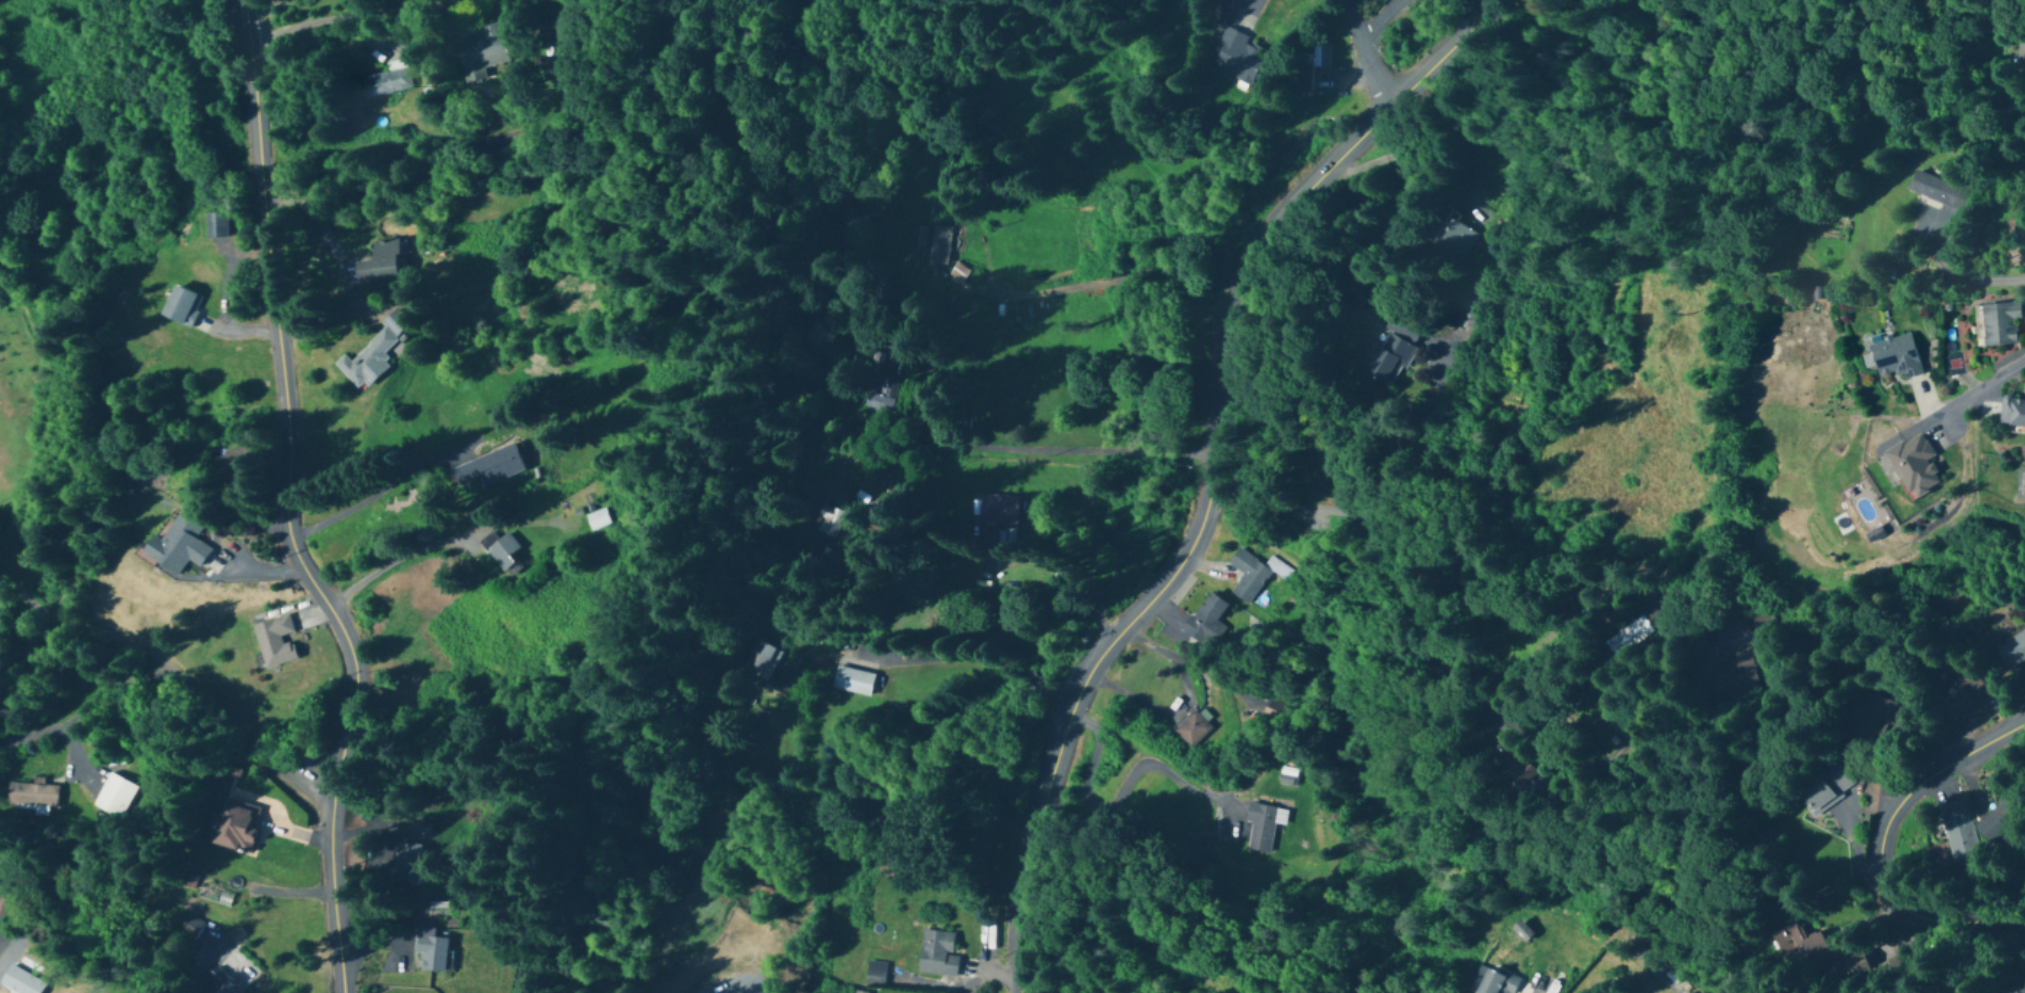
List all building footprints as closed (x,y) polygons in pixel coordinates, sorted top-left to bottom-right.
[(477,27),(479,37),(457,40),(463,84),(486,80),(484,67),(510,63),(504,23),(477,27)] [(1248,86),(1265,52),(1245,42),(1247,37),(1228,28),(1209,67),(1248,86)] [(2024,70),(2024,36),(2019,35),(2012,68),(2024,70)] [(1328,44),(1311,44),(1311,54),(1300,54),(1300,87),(1310,87),(1310,69),(1328,69),(1328,44)] [(387,72),(360,78),(364,100),(413,90),(407,59),(385,63),(387,72)] [(1914,171),(1907,193),(1968,213),(1975,192),(1914,171)] [(227,213),(205,213),(205,238),(227,238),(227,213)] [(1483,231),(1451,213),(1433,245),(1465,263),(1483,231)] [(943,261),(943,227),(921,227),(921,261),(943,261)] [(369,243),(370,261),(353,262),(354,282),(403,279),(400,240),(369,243)] [(2006,248),(2013,264),(2023,259),(2016,243),(2006,248)] [(191,329),(203,297),(172,285),(160,317),(191,329)] [(2016,322),(2021,321),(2020,303),(1982,305),(1984,347),(2017,345),(2016,322)] [(390,362),(381,355),(408,325),(393,310),(380,324),(383,327),(350,363),(343,357),(333,367),(361,393),(390,362)] [(1363,375),(1392,391),(1416,348),(1412,346),(1418,336),(1393,322),(1363,375)] [(1921,372),(1910,333),(1868,345),(1879,384),(1921,372)] [(867,375),(855,405),(884,416),(896,387),(867,375)] [(2001,397),(1999,427),(2024,429),(2024,399),(2001,397)] [(1929,460),(1934,457),(1923,434),(1886,452),(1910,500),(1941,484),(1929,460)] [(480,487),(523,474),(514,447),(452,465),(458,488),(478,482),(480,487)] [(1018,496),(980,494),(978,528),(1007,530),(1007,526),(1017,526),(1018,496)] [(846,513),(822,503),(810,530),(834,540),(846,513)] [(161,541),(152,535),(140,555),(176,577),(187,560),(200,568),(212,549),(194,538),(203,524),(179,509),(161,541)] [(582,517),(587,532),(605,525),(599,510),(582,517)] [(1884,535),(1879,527),(1865,535),(1870,543),(1884,535)] [(476,542),(503,580),(525,565),(515,550),(518,549),(506,533),(497,539),(491,531),(476,542)] [(1287,580),(1294,570),(1272,556),(1266,565),(1239,548),(1229,563),(1244,573),(1231,594),(1249,605),(1271,570),(1287,580)] [(1228,604),(1209,591),(1182,630),(1212,651),(1227,628),(1217,621),(1228,604)] [(1667,625),(1656,607),(1604,641),(1615,658),(1667,625)] [(263,669),(297,660),(292,642),(282,644),(280,637),(293,633),(289,615),(251,625),(263,669)] [(1992,649),(2006,671),(2024,660),(2024,628),(1992,649)] [(736,670),(763,683),(778,652),(751,640),(736,670)] [(1753,646),(1734,649),(1737,671),(1712,676),(1717,704),(1761,697),(1753,646)] [(831,689),(869,698),(874,675),(836,666),(831,689)] [(1894,704),(1863,691),(1840,743),(1871,756),(1894,704)] [(1262,717),(1279,727),(1284,717),(1267,707),(1262,717)] [(1212,729),(1194,711),(1173,733),(1190,751),(1212,729)] [(1857,787),(1842,765),(1797,795),(1812,818),(1857,787)] [(136,789),(109,774),(92,807),(118,821),(136,789)] [(1293,780),(1282,777),(1280,784),(1291,787),(1293,780)] [(6,808),(56,810),(57,786),(7,784),(6,808)] [(1972,832),(1990,850),(2024,815),(2006,798),(1972,832)] [(249,855),(261,809),(223,799),(211,846),(249,855)] [(1962,801),(1937,807),(1950,863),(1975,858),(1962,801)] [(1275,824),(1285,825),(1287,810),(1248,805),(1245,824),(1251,825),(1247,850),(1270,854),(1275,824)] [(418,872),(416,847),(397,848),(400,874),(418,872)] [(12,917),(12,888),(0,888),(0,917),(12,917)] [(176,931),(193,942),(205,924),(188,913),(176,931)] [(1525,943),(1534,935),(1520,921),(1511,929),(1525,943)] [(1818,934),(1801,941),(1795,925),(1767,936),(1784,979),(1837,957),(1836,953),(1827,956),(1818,934)] [(433,938),(433,930),(417,929),(416,971),(445,972),(445,938),(433,938)] [(917,973),(957,977),(959,956),(953,955),(955,933),(922,930),(917,973)] [(212,961),(201,972),(214,985),(206,992),(243,992),(212,961)] [(864,985),(885,987),(888,963),(867,961),(864,985)] [(1519,979),(1481,965),(1471,992),(1513,992),(1519,979)] [(1994,975),(1993,992),(2024,992),(2024,975),(1994,975)]
